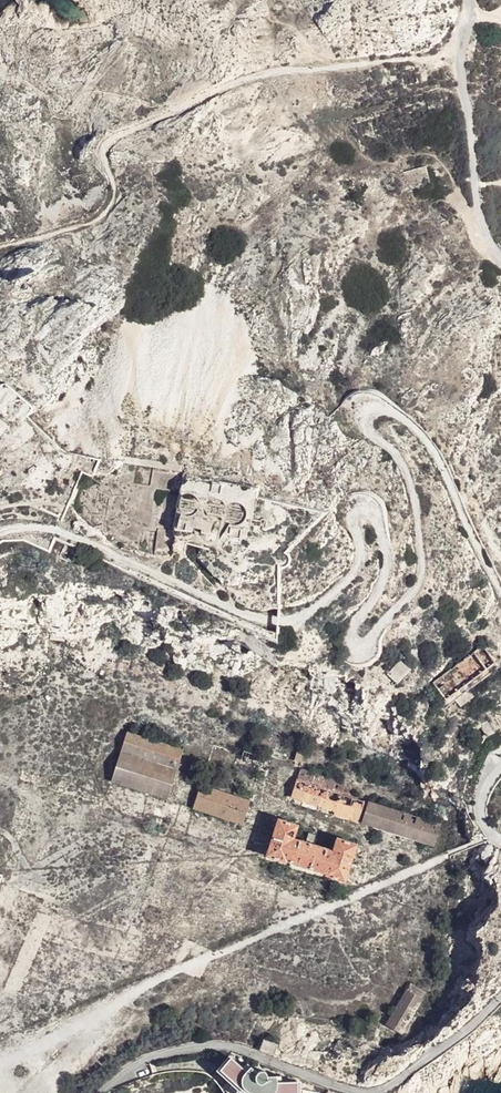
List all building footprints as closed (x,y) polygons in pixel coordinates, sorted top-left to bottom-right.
[(400,661),(386,675),(397,686),(411,671),(400,661)] [(183,750),(127,732),(113,779),(169,797),(183,750)] [(315,773),(301,768),(291,799),(357,822),(364,801),(312,783),(315,773)] [(252,800),(199,783),(191,808),(244,825),(252,800)] [(440,825),(370,802),(362,824),(433,847),(440,825)] [(301,825),(280,819),(268,858),(344,883),(357,843),(333,836),(329,848),(297,838),(301,825)] [(426,999),(406,988),(386,1024),(406,1035),(426,999)] [(277,1044),(263,1039),(259,1051),(273,1056),(277,1044)] [(230,1056),(217,1071),(221,1076),(229,1082),(234,1088),(238,1092),(300,1092),(300,1081),(282,1082),(282,1076),(268,1077),(267,1073),(264,1071),(262,1068),(258,1067),(256,1068),(255,1070),(251,1068),(248,1070),(230,1056)]
